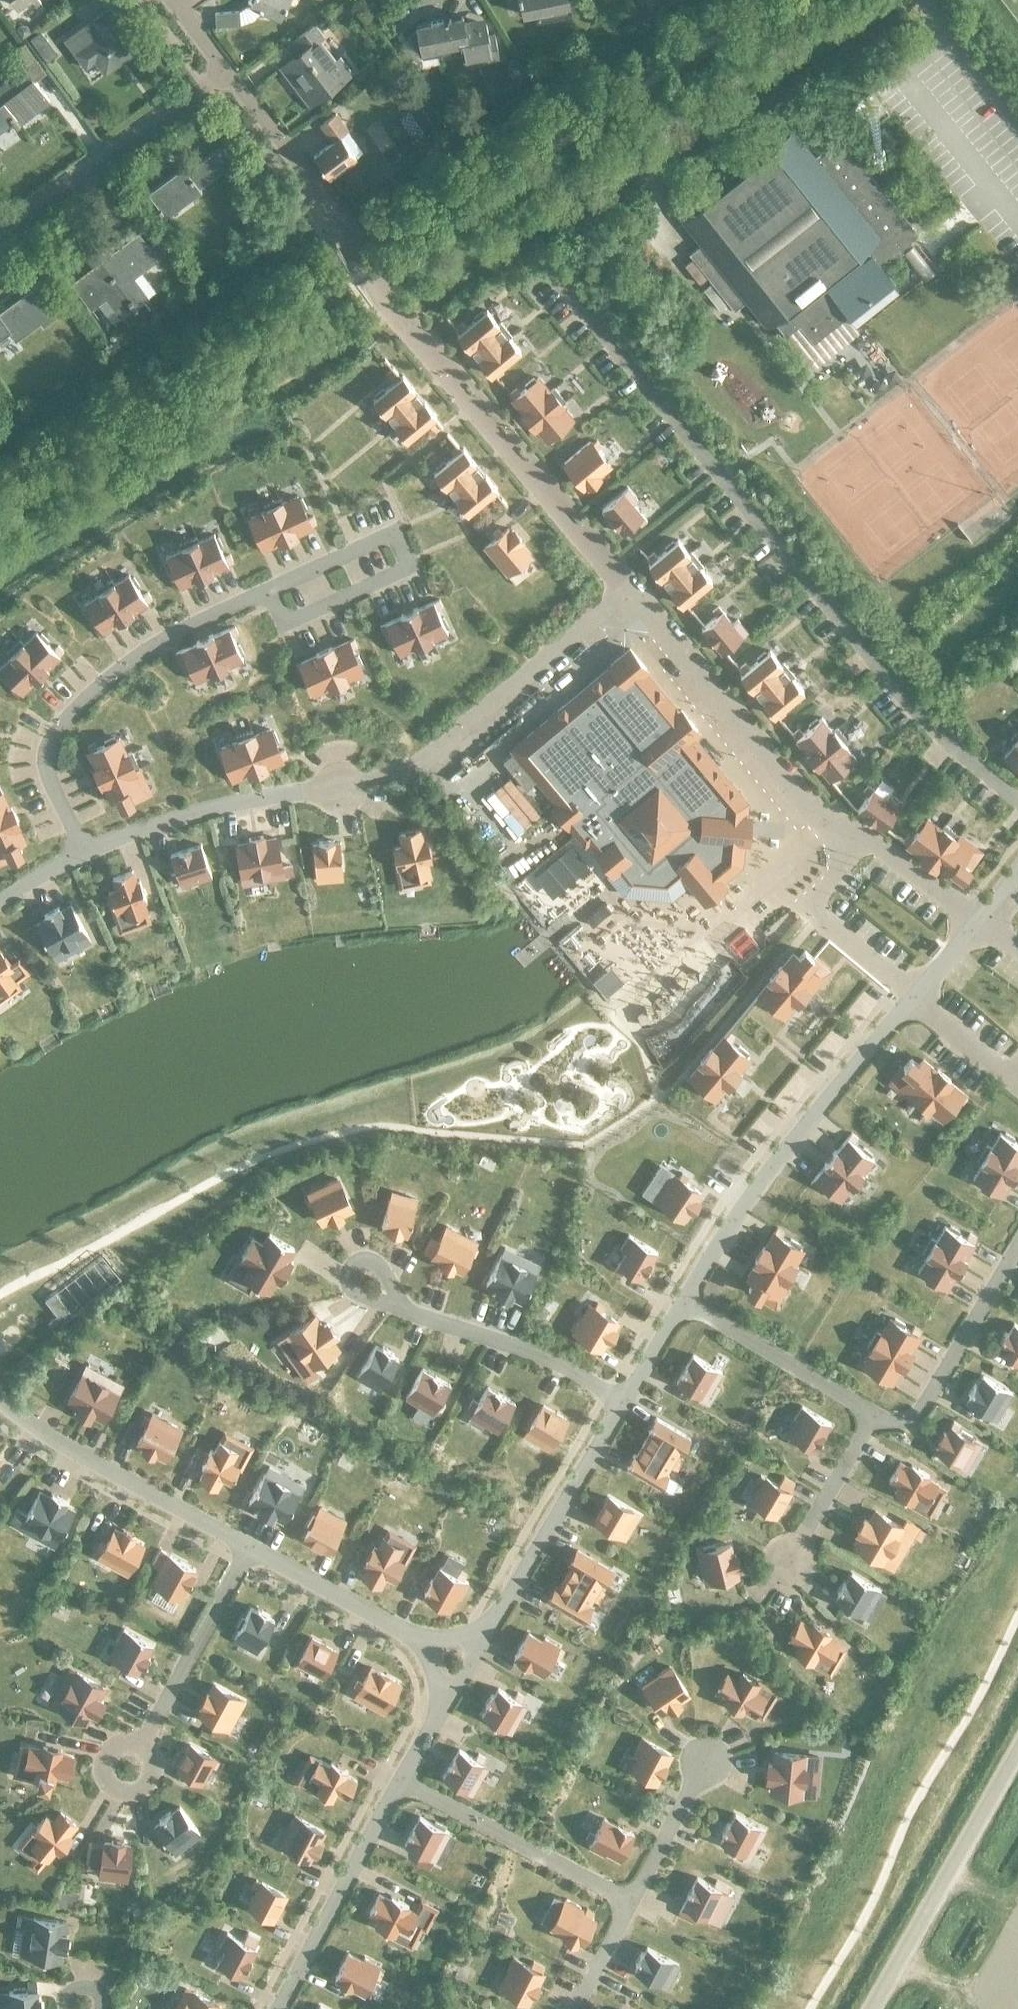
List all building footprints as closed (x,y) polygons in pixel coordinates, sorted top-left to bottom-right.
[(286,0),(250,0),(248,3),(278,17),(286,0)] [(567,5),(566,0),(519,0),(521,14),(567,5)] [(642,6),(647,14),(647,15),(659,7),(655,0),(652,0),(642,6)] [(93,20),(67,38),(76,52),(88,68),(97,61),(106,73),(141,48),(111,7),(93,20)] [(214,27),(237,25),(236,12),(213,14),(214,27)] [(443,20),(431,22),(437,55),(461,50),(474,48),(476,58),(490,56),(497,54),(498,54),(494,34),(488,36),(485,24),(471,27),(471,28),(465,29),(463,21),(462,16),(447,19),(447,18),(443,19),(443,20)] [(416,29),(406,36),(417,52),(421,52),(422,58),(434,55),(437,55),(431,22),(417,25),(415,25),(416,29)] [(309,104),(349,72),(338,58),(335,60),(318,39),(322,36),(312,24),(291,41),(299,51),(283,63),(301,86),(297,89),(309,104)] [(21,27),(16,30),(22,40),(31,34),(27,28),(21,27)] [(40,31),(30,39),(36,47),(46,39),(40,31)] [(403,34),(396,39),(418,72),(437,68),(434,55),(422,58),(418,58),(403,34)] [(22,41),(10,50),(17,59),(29,51),(22,41)] [(474,59),(462,61),(462,65),(498,57),(497,54),(490,56),(476,58),(474,59)] [(51,101),(31,73),(12,87),(9,82),(0,89),(0,130),(15,120),(18,125),(51,101)] [(420,105),(410,112),(425,135),(435,128),(420,105)] [(331,142),(312,156),(328,177),(354,158),(353,156),(362,150),(347,131),(334,114),(319,126),(331,142)] [(812,343),(830,328),(848,314),(853,321),(896,287),(881,268),(904,251),(901,247),(918,234),(847,145),(831,158),(824,148),(814,156),(791,129),(680,217),(701,243),(688,253),(733,310),(746,300),(766,326),(773,321),(785,335),(798,325),(812,343)] [(225,172),(235,165),(221,146),(188,171),(184,167),(150,193),(167,216),(202,190),(200,187),(222,169),(225,172)] [(134,311),(139,318),(149,310),(143,301),(147,298),(132,278),(157,259),(165,253),(156,241),(148,247),(138,233),(100,262),(136,310),(134,311)] [(136,310),(100,262),(72,283),(91,309),(106,297),(121,318),(122,317),(129,325),(139,318),(134,311),(136,310)] [(56,315),(37,289),(0,317),(0,316),(0,341),(10,333),(15,340),(41,321),(43,324),(56,315)] [(708,320),(719,310),(698,290),(688,300),(708,320)] [(486,310),(483,312),(481,310),(472,317),(474,320),(464,328),(461,323),(455,328),(454,329),(458,334),(456,336),(468,350),(468,349),(478,361),(478,362),(490,376),(492,374),(496,379),(497,378),(496,377),(502,373),(498,368),(508,360),(510,362),(511,361),(518,355),(517,353),(520,350),(511,340),(508,337),(511,335),(499,321),(497,323),(486,310)] [(402,376),(400,378),(391,368),(390,369),(384,374),(392,384),(383,392),(381,389),(372,397),(374,399),(371,401),(382,415),(380,417),(391,431),(394,429),(405,442),(408,439),(410,441),(418,434),(416,432),(426,424),(434,434),(440,429),(441,429),(442,429),(441,428),(433,418),(435,417),(423,402),(423,403),(413,391),(402,376)] [(537,377),(534,380),(533,378),(524,385),(526,387),(518,393),(514,389),(511,391),(508,394),(511,397),(512,398),(512,399),(523,412),(522,413),(533,427),(534,426),(546,439),(550,444),(556,439),(552,434),(560,428),(562,430),(570,423),(569,420),(572,418),(560,404),(565,401),(553,387),(549,391),(537,377)] [(589,442),(563,463),(583,487),(586,484),(588,486),(599,477),(597,475),(609,466),(597,451),(601,447),(596,441),(592,445),(589,442)] [(475,463),(463,448),(461,451),(457,446),(450,451),(454,456),(445,463),(443,461),(433,469),(435,471),(433,473),(444,487),(442,489),(453,503),(456,501),(467,514),(469,512),(471,514),(480,507),(478,504),(488,497),(492,501),(498,495),(494,491),(497,489),(484,474),(484,475),(474,464),(475,463)] [(637,500),(627,488),(601,509),(622,534),(637,521),(640,526),(647,521),(643,516),(633,504),(637,500)] [(419,500),(423,512),(440,506),(436,495),(419,500)] [(298,496),(282,503),(280,498),(263,506),(266,511),(250,518),(251,522),(249,523),(253,533),(256,532),(260,541),(254,543),(258,551),(263,548),(264,549),(280,542),(280,543),(297,536),(296,534),(312,527),(317,524),(314,517),(308,519),(304,510),(307,509),(302,499),(300,500),(298,496)] [(508,529),(484,549),(506,574),(509,572),(511,574),(513,576),(519,571),(515,566),(529,554),(520,543),(521,541),(512,530),(511,532),(508,529)] [(216,538),(214,535),(198,542),(196,537),(179,544),(182,549),(166,557),(167,560),(165,561),(169,572),(172,571),(176,580),(170,582),(174,589),(179,587),(195,580),(196,582),(213,574),(212,573),(228,566),(228,565),(233,563),(230,555),(224,558),(220,549),(223,548),(218,537),(216,538)] [(675,542),(673,540),(664,547),(666,549),(656,557),(653,553),(647,557),(646,558),(650,563),(648,565),(660,579),(670,591),(681,605),(683,603),(688,608),(689,608),(688,607),(694,602),(690,598),(700,589),(702,592),(710,584),(708,582),(711,580),(700,567),(703,565),(691,551),(689,553),(678,539),(675,542)] [(96,589),(99,594),(84,604),(86,607),(84,609),(90,618),(92,617),(98,625),(93,628),(97,635),(102,632),(117,622),(118,624),(133,614),(132,613),(147,603),(152,599),(147,593),(142,596),(137,588),(139,586),(133,577),(131,578),(129,575),(114,584),(111,580),(96,589)] [(385,625),(380,628),(383,635),(388,633),(392,642),(390,643),(395,653),(397,652),(399,656),(415,648),(417,653),(433,646),(431,641),(447,634),(445,630),(448,629),(443,619),(441,620),(437,611),(442,608),(439,601),(433,603),(417,610),(417,609),(400,616),(401,618),(385,625)] [(718,607),(712,612),(715,617),(704,626),(701,629),(721,654),(724,651),(747,632),(737,620),(732,624),(722,611),(722,612),(718,607)] [(238,634),(234,627),(229,629),(213,636),(212,635),(196,642),(196,644),(180,651),(175,654),(178,661),(184,659),(188,668),(185,669),(190,679),(193,678),(194,682),(210,674),(213,679),(229,672),(227,667),(243,660),(241,656),(243,655),(239,645),(236,646),(232,637),(238,634)] [(46,643),(48,641),(40,633),(38,634),(36,632),(23,644),(19,640),(6,652),(10,657),(0,666),(0,671),(0,672),(0,675),(6,682),(8,680),(15,687),(11,691),(17,697),(21,693),(34,681),(35,682),(48,669),(47,668),(59,656),(59,655),(63,651),(58,645),(53,650),(46,643)] [(300,664),(295,667),(298,674),(303,672),(307,681),(305,682),(310,692),(312,691),(314,695),(330,687),(332,693),(348,685),(346,680),(362,673),(361,669),(363,668),(358,658),(356,659),(352,650),(357,647),(354,640),(348,642),(332,649),(332,648),(315,655),(316,657),(300,664)] [(536,782),(482,822),(516,865),(564,820),(568,826),(569,826),(584,844),(588,841),(597,851),(613,871),(618,867),(630,882),(666,885),(681,873),(704,901),(723,885),(714,873),(730,860),(732,837),(729,836),(731,820),(734,820),(735,806),(682,742),(697,730),(643,670),(630,650),(611,666),(611,667),(540,728),(511,751),(536,782)] [(748,668),(744,663),(738,668),(737,668),(742,674),(740,676),(751,690),(752,689),(762,701),(761,702),(773,716),(775,715),(779,720),(780,719),(779,718),(786,713),(782,708),(792,700),(793,702),(802,695),(800,693),(803,690),(792,677),(795,675),(783,661),(780,663),(769,650),(767,652),(765,650),(756,658),(758,660),(748,668)] [(796,739),(795,739),(807,753),(805,754),(808,757),(810,760),(814,765),(817,768),(818,767),(829,780),(830,779),(834,784),(840,779),(836,775),(843,769),(845,771),(854,763),(852,761),(855,759),(844,745),(848,742),(837,728),(832,731),(821,718),(818,720),(816,718),(808,726),(809,728),(802,734),(798,729),(792,734),(796,739)] [(224,772),(226,780),(232,778),(249,772),(249,773),(266,767),(265,765),(282,759),(286,757),(287,756),(284,749),(279,751),(275,742),(278,741),(274,730),(271,731),(270,728),(253,734),(251,729),(234,735),(236,740),(220,747),(221,751),(219,752),(223,762),(226,761),(229,770),(224,772)] [(1005,761),(1013,768),(1015,766),(1017,769),(1017,730),(1010,739),(1015,743),(1003,756),(1006,759),(1005,761)] [(89,753),(96,769),(95,770),(101,784),(103,784),(110,800),(117,797),(121,806),(132,801),(128,791),(140,786),(136,777),(141,775),(137,768),(138,767),(131,753),(126,755),(118,739),(115,741),(114,738),(103,743),(105,746),(97,749),(94,744),(86,748),(89,753)] [(511,753),(502,761),(526,789),(535,781),(511,753)] [(868,796),(857,812),(883,831),(885,828),(903,804),(890,794),(886,799),(873,790),(868,786),(864,793),(868,796)] [(6,848),(10,857),(21,852),(17,843),(23,840),(16,824),(17,824),(11,809),(9,810),(2,794),(1,794),(0,791),(0,851),(6,848)] [(908,844),(907,846),(921,856),(920,857),(933,867),(934,866),(948,876),(952,871),(960,877),(968,867),(960,861),(968,850),(960,844),(963,840),(957,835),(944,825),(941,830),(927,819),(924,822),(922,820),(915,829),(918,831),(912,838),(908,835),(903,841),(908,844)] [(398,867),(407,865),(409,877),(419,875),(420,882),(429,880),(428,873),(425,861),(429,860),(425,842),(421,843),(419,831),(412,832),(406,833),(406,834),(400,835),(403,847),(394,849),(398,867)] [(248,843),(236,845),(242,878),(268,873),(269,881),(282,879),(281,877),(280,871),(281,871),(281,868),(276,843),(275,838),(263,841),(262,836),(248,838),(247,839),(248,843)] [(315,873),(316,873),(316,881),(322,880),(322,873),(342,871),(339,843),(332,844),(332,841),(322,842),(319,842),(319,845),(312,845),(315,873)] [(210,876),(199,845),(170,855),(176,872),(170,874),(173,882),(178,880),(179,880),(196,874),(197,880),(210,876)] [(281,871),(280,871),(281,877),(293,875),(292,866),(281,868),(281,871)] [(112,878),(117,890),(109,893),(110,896),(107,897),(111,908),(114,907),(115,910),(123,907),(128,919),(137,915),(140,923),(148,919),(146,912),(147,912),(142,900),(146,899),(139,881),(136,883),(131,871),(112,878)] [(90,942),(71,906),(60,911),(58,907),(44,915),(46,919),(36,925),(52,954),(76,941),(80,948),(90,942)] [(814,959),(804,951),(798,959),(792,954),(781,968),(780,967),(770,979),(771,980),(760,993),(761,994),(757,999),(762,1004),(766,999),(773,1005),(771,1007),(780,1015),(782,1012),(785,1015),(796,1001),(800,1005),(811,992),(810,992),(815,986),(811,983),(818,975),(807,967),(814,959)] [(11,984),(15,990),(23,984),(18,978),(26,972),(18,962),(11,967),(0,954),(0,992),(11,984)] [(730,1042),(734,1038),(728,1033),(724,1038),(723,1037),(712,1050),(711,1049),(700,1063),(701,1064),(690,1077),(686,1082),(692,1087),(696,1082),(703,1088),(701,1091),(710,1098),(712,1096),(715,1098),(726,1085),(730,1088),(741,1075),(737,1072),(748,1058),(746,1056),(748,1053),(739,1046),(737,1048),(730,1042)] [(918,1065),(910,1059),(903,1068),(910,1075),(902,1085),(909,1091),(906,1095),(912,1100),(911,1101),(924,1111),(927,1107),(941,1118),(943,1115),(946,1117),(953,1108),(951,1106),(956,1100),(961,1103),(966,1098),(961,1094),(962,1093),(948,1082),(949,1080),(937,1070),(936,1071),(923,1060),(918,1065)] [(836,1151),(835,1150),(823,1164),(825,1165),(814,1179),(810,1184),(816,1189),(820,1184),(828,1190),(826,1193),(835,1200),(836,1198),(839,1200),(851,1187),(855,1190),(866,1176),(862,1173),(873,1159),(870,1157),(872,1154),(863,1147),(861,1149),(854,1143),(858,1139),(851,1133),(847,1138),(836,1151)] [(982,1164),(973,1179),(976,1181),(975,1183),(985,1189),(986,1187),(994,1192),(991,1197),(998,1201),(1001,1196),(1002,1196),(1011,1181),(1012,1182),(1017,1172),(1017,1144),(1013,1141),(1014,1139),(1004,1133),(1003,1135),(1000,1133),(991,1148),(986,1145),(977,1161),(982,1164)] [(664,1188),(656,1200),(683,1218),(689,1209),(691,1210),(698,1201),(695,1199),(700,1192),(685,1182),(687,1180),(688,1177),(682,1173),(678,1178),(669,1191),(664,1188)] [(311,1198),(306,1201),(309,1208),(315,1206),(323,1222),(326,1221),(330,1219),(331,1221),(342,1216),(340,1214),(351,1209),(337,1179),(323,1186),(326,1191),(311,1198)] [(388,1200),(381,1228),(388,1229),(387,1232),(400,1236),(401,1233),(407,1235),(415,1207),(395,1202),(397,1195),(391,1193),(389,1201),(388,1200)] [(939,1285),(936,1290),(943,1294),(946,1289),(956,1274),(957,1275),(966,1259),(965,1258),(973,1243),(976,1238),(969,1234),(966,1239),(958,1234),(959,1232),(949,1226),(948,1228),(945,1226),(936,1241),(931,1238),(922,1254),(927,1257),(918,1272),(921,1274),(920,1276),(929,1282),(931,1280),(939,1285)] [(430,1239),(424,1252),(433,1256),(432,1256),(439,1260),(443,1262),(442,1264),(452,1269),(453,1267),(457,1269),(461,1270),(469,1254),(474,1257),(478,1249),(472,1247),(472,1246),(458,1239),(461,1234),(447,1227),(439,1243),(430,1239)] [(753,1281),(748,1290),(758,1296),(763,1288),(775,1295),(780,1286),(784,1289),(789,1282),(797,1268),(792,1266),(801,1250),(798,1249),(800,1246),(790,1240),(788,1243),(780,1238),(784,1233),(777,1229),(774,1234),(773,1234),(764,1249),(763,1248),(754,1262),(756,1263),(747,1278),(753,1281)] [(287,1260),(294,1249),(269,1234),(262,1245),(252,1239),(240,1259),(251,1265),(243,1278),(244,1278),(240,1285),(248,1290),(253,1283),(268,1292),(275,1280),(280,1283),(292,1263),(287,1260)] [(624,1270),(641,1280),(650,1264),(657,1252),(628,1235),(620,1249),(625,1252),(617,1265),(617,1266),(614,1271),(621,1275),(624,1270)] [(501,1255),(500,1255),(486,1284),(497,1290),(495,1294),(509,1301),(511,1297),(522,1302),(537,1273),(512,1260),(515,1253),(504,1248),(501,1255)] [(579,1321),(572,1332),(600,1348),(606,1338),(609,1340),(615,1330),(612,1329),(617,1321),(616,1321),(601,1312),(604,1307),(597,1303),(594,1308),(586,1321),(585,1322),(584,1321),(580,1319),(579,1321)] [(308,1321),(289,1335),(307,1360),(297,1367),(307,1381),(318,1374),(312,1366),(338,1348),(331,1338),(335,1336),(326,1324),(322,1326),(319,1321),(315,1316),(308,1321)] [(894,1319),(893,1321),(892,1321),(890,1319),(889,1321),(881,1334),(876,1332),(867,1346),(872,1349),(863,1364),(866,1366),(864,1369),(874,1375),(876,1372),(884,1377),(881,1382),(888,1386),(891,1381),(900,1366),(901,1367),(910,1352),(909,1351),(918,1336),(921,1331),(914,1327),(911,1332),(903,1327),(904,1324),(899,1321),(894,1319)] [(1014,1324),(1008,1333),(1005,1332),(999,1342),(1002,1344),(997,1351),(1014,1361),(1011,1366),(1017,1370),(1017,1369),(1017,1326),(1014,1324)] [(375,1346),(360,1370),(361,1370),(357,1377),(362,1380),(366,1373),(384,1384),(398,1360),(392,1356),(393,1354),(382,1347),(381,1349),(375,1346)] [(692,1355),(677,1382),(692,1391),(690,1395),(697,1399),(700,1394),(701,1394),(709,1380),(714,1383),(721,1372),(692,1355)] [(449,1385),(422,1369),(405,1397),(419,1406),(422,1400),(435,1409),(436,1408),(441,1411),(445,1405),(440,1401),(449,1385)] [(96,1417),(102,1420),(118,1392),(117,1392),(121,1385),(110,1379),(106,1386),(83,1373),(68,1401),(75,1406),(78,1407),(76,1412),(89,1419),(91,1414),(96,1417)] [(968,1395),(971,1396),(966,1403),(983,1413),(980,1418),(987,1422),(990,1417),(998,1404),(1003,1407),(1011,1393),(983,1376),(977,1386),(974,1384),(968,1395)] [(487,1419),(484,1424),(497,1432),(514,1403),(487,1387),(477,1403),(472,1400),(468,1407),(473,1410),(487,1419)] [(543,1406),(529,1429),(544,1438),(541,1443),(548,1447),(551,1442),(553,1439),(556,1441),(562,1431),(559,1429),(565,1419),(556,1413),(543,1406)] [(787,1442),(794,1446),(795,1444),(797,1441),(814,1451),(823,1435),(830,1423),(801,1406),(793,1420),(798,1423),(790,1437),(787,1442)] [(154,1452),(165,1458),(180,1429),(167,1422),(164,1427),(150,1420),(144,1417),(141,1424),(146,1427),(137,1443),(145,1447),(143,1449),(153,1455),(154,1452)] [(643,1443),(680,1465),(683,1460),(676,1456),(680,1449),(682,1451),(690,1438),(655,1418),(650,1426),(648,1431),(650,1432),(643,1443)] [(940,1444),(936,1450),(960,1464),(970,1447),(976,1451),(979,1446),(973,1442),(973,1441),(970,1439),(972,1437),(961,1431),(960,1433),(950,1427),(946,1433),(944,1432),(937,1443),(940,1444)] [(214,1452),(210,1450),(201,1467),(205,1469),(199,1480),(216,1489),(222,1478),(230,1482),(239,1466),(231,1462),(237,1451),(228,1446),(231,1439),(224,1435),(214,1452)] [(680,1465),(643,1443),(636,1455),(634,1454),(626,1467),(660,1487),(668,1474),(666,1473),(670,1466),(676,1470),(680,1465)] [(899,1486),(895,1494),(911,1503),(916,1496),(926,1502),(932,1493),(938,1497),(943,1489),(936,1485),(937,1485),(926,1478),(928,1475),(912,1465),(910,1469),(899,1462),(889,1480),(899,1486)] [(265,1474),(264,1473),(248,1502),(259,1508),(257,1513),(271,1520),(273,1516),(284,1522),(300,1493),(275,1479),(279,1473),(268,1467),(265,1474)] [(760,1475),(756,1482),(761,1485),(766,1478),(760,1475)] [(756,1494),(752,1501),(776,1515),(789,1492),(794,1483),(785,1477),(779,1486),(766,1478),(761,1485),(756,1494)] [(17,1510),(10,1523),(31,1534),(35,1528),(58,1540),(60,1537),(62,1538),(68,1528),(66,1526),(74,1511),(63,1505),(65,1501),(52,1494),(50,1498),(39,1492),(26,1515),(17,1510)] [(609,1498),(595,1520),(619,1534),(628,1519),(633,1522),(637,1515),(632,1512),(632,1511),(609,1498)] [(304,1538),(327,1551),(340,1527),(324,1519),(327,1513),(320,1509),(317,1515),(315,1518),(312,1516),(306,1527),(309,1528),(304,1538)] [(861,1535),(855,1545),(882,1562),(902,1528),(902,1527),(875,1511),(868,1522),(864,1520),(857,1532),(861,1535)] [(906,1521),(902,1527),(902,1528),(912,1534),(916,1527),(906,1521)] [(100,1543),(96,1550),(102,1553),(101,1553),(116,1561),(113,1566),(126,1573),(129,1569),(131,1570),(137,1559),(134,1558),(142,1544),(131,1539),(133,1537),(123,1531),(121,1534),(114,1530),(107,1542),(105,1546),(100,1543)] [(369,1565),(363,1576),(369,1579),(368,1580),(373,1583),(374,1582),(380,1585),(385,1574),(393,1579),(402,1563),(394,1559),(400,1548),(391,1543),(395,1536),(387,1532),(383,1539),(383,1538),(377,1549),(374,1547),(371,1553),(365,1563),(369,1565)] [(702,1551),(697,1553),(701,1568),(707,1566),(711,1582),(711,1581),(713,1587),(721,1585),(719,1579),(737,1575),(735,1567),(738,1566),(735,1555),(732,1556),(729,1545),(714,1548),(713,1545),(701,1548),(702,1551)] [(157,1587),(150,1601),(170,1612),(178,1598),(179,1598),(186,1585),(188,1586),(195,1574),(193,1573),(195,1569),(171,1556),(161,1550),(152,1565),(159,1569),(151,1583),(156,1586),(157,1587)] [(565,1576),(601,1597),(604,1592),(597,1588),(601,1581),(603,1583),(610,1570),(577,1551),(573,1558),(570,1563),(572,1564),(565,1576)] [(425,1594),(424,1597),(448,1610),(456,1595),(460,1597),(467,1583),(463,1581),(466,1575),(459,1571),(456,1577),(439,1568),(432,1581),(430,1580),(424,1593),(425,1594)] [(839,1593),(835,1601),(851,1610),(848,1616),(861,1623),(864,1618),(859,1615),(867,1601),(872,1604),(880,1590),(851,1573),(845,1583),(843,1582),(837,1592),(839,1593)] [(554,1589),(548,1599),(582,1619),(589,1607),(587,1605),(591,1599),(598,1603),(601,1597),(565,1576),(558,1588),(556,1587),(554,1589)] [(239,1642),(243,1636),(260,1645),(274,1621),(268,1617),(269,1615),(257,1609),(256,1611),(250,1608),(244,1618),(242,1617),(236,1627),(239,1628),(237,1632),(237,1633),(234,1640),(239,1642)] [(837,1644),(837,1643),(827,1637),(829,1634),(813,1625),(811,1628),(800,1622),(797,1627),(796,1627),(793,1632),(794,1633),(791,1638),(801,1645),(797,1652),(799,1653),(798,1656),(809,1662),(810,1660),(812,1661),(817,1654),(828,1660),(833,1651),(839,1655),(844,1647),(837,1644)] [(123,1629),(116,1643),(121,1646),(113,1660),(111,1665),(118,1669),(119,1666),(120,1664),(137,1673),(141,1666),(144,1667),(150,1657),(147,1655),(153,1645),(123,1629)] [(528,1633),(514,1657),(529,1665),(542,1674),(547,1666),(556,1650),(543,1642),(544,1641),(532,1633),(531,1635),(528,1633)] [(321,1675),(334,1651),(321,1644),(311,1638),(298,1662),(299,1662),(296,1668),(303,1671),(306,1666),(321,1675)] [(647,1690),(642,1693),(646,1700),(649,1698),(651,1697),(662,1712),(669,1707),(670,1709),(680,1703),(678,1701),(688,1694),(669,1667),(657,1676),(660,1681),(647,1690)] [(357,1681),(353,1688),(358,1691),(372,1699),(369,1704),(383,1712),(385,1708),(388,1709),(394,1699),(391,1697),(398,1683),(388,1677),(371,1668),(362,1684),(359,1682),(357,1681)] [(99,1699),(104,1688),(76,1673),(69,1669),(63,1680),(70,1684),(57,1707),(86,1723),(92,1712),(96,1714),(103,1701),(99,1699)] [(720,1686),(717,1692),(726,1697),(728,1698),(726,1702),(741,1711),(743,1707),(754,1714),(760,1718),(765,1710),(758,1706),(764,1697),(753,1691),(758,1684),(742,1674),(738,1682),(727,1675),(723,1681),(720,1686)] [(215,1686),(209,1696),(207,1695),(206,1696),(201,1705),(204,1706),(200,1713),(213,1720),(216,1722),(213,1727),(220,1731),(223,1726),(231,1712),(236,1715),(244,1701),(215,1686)] [(485,1705),(487,1706),(481,1716),(495,1724),(494,1726),(504,1732),(505,1730),(510,1733),(518,1719),(513,1716),(521,1702),(524,1697),(517,1693),(514,1698),(498,1688),(494,1696),(491,1694),(485,1705)] [(632,1769),(630,1775),(637,1778),(640,1773),(656,1781),(670,1754),(641,1739),(634,1752),(640,1755),(632,1769)] [(214,1758),(190,1745),(177,1768),(190,1775),(201,1781),(210,1765),(215,1768),(219,1761),(214,1758)] [(42,1751),(30,1748),(22,1746),(20,1755),(28,1757),(25,1767),(37,1770),(35,1778),(38,1779),(36,1784),(49,1787),(50,1782),(53,1782),(55,1774),(67,1777),(68,1770),(69,1771),(70,1765),(71,1758),(59,1755),(60,1751),(43,1747),(42,1751)] [(450,1764),(442,1777),(471,1794),(479,1781),(474,1778),(482,1764),(485,1758),(478,1754),(475,1760),(459,1750),(452,1760),(450,1764)] [(771,1780),(770,1792),(802,1795),(805,1769),(812,1769),(814,1757),(806,1756),(774,1753),(773,1761),(773,1765),(768,1765),(767,1779),(771,1780)] [(306,1765),(313,1768),(308,1777),(319,1783),(315,1791),(332,1800),(336,1792),(347,1798),(356,1780),(345,1775),(347,1771),(331,1762),(329,1766),(318,1760),(311,1757),(306,1765)] [(159,1820),(161,1822),(154,1827),(166,1842),(161,1846),(166,1852),(171,1848),(171,1849),(184,1839),(187,1843),(200,1833),(179,1807),(170,1814),(169,1812),(159,1820)] [(52,1822),(45,1816),(33,1831),(40,1836),(32,1846),(41,1853),(36,1859),(43,1865),(56,1849),(59,1852),(71,1837),(67,1835),(75,1825),(70,1821),(71,1820),(66,1816),(65,1816),(60,1812),(52,1822)] [(721,1834),(724,1835),(720,1842),(737,1851),(734,1857),(741,1860),(744,1855),(752,1841),(757,1844),(764,1830),(735,1814),(729,1824),(727,1823),(721,1834)] [(294,1816),(287,1830),(292,1833),(285,1847),(282,1852),(290,1856),(292,1851),(309,1859),(312,1852),(315,1853),(320,1843),(318,1842),(323,1832),(294,1816)] [(419,1817),(404,1845),(421,1854),(418,1859),(417,1861),(430,1868),(433,1860),(429,1858),(436,1844),(441,1846),(449,1832),(443,1829),(444,1827),(434,1821),(433,1824),(419,1817)] [(591,1843),(589,1847),(603,1855),(605,1851),(621,1859),(629,1842),(633,1835),(630,1833),(631,1831),(618,1825),(617,1826),(604,1819),(595,1836),(590,1833),(586,1840),(591,1843)] [(129,1857),(130,1846),(123,1845),(124,1843),(111,1841),(111,1844),(104,1843),(104,1845),(90,1843),(87,1866),(101,1868),(101,1870),(127,1874),(127,1870),(130,1870),(132,1858),(129,1857)] [(682,1906),(678,1915),(692,1921),(696,1913),(712,1921),(719,1907),(714,1904),(721,1890),(726,1892),(729,1887),(716,1881),(714,1886),(697,1877),(682,1906)] [(257,1890),(249,1906),(265,1914),(273,1918),(277,1910),(285,1895),(261,1883),(255,1880),(252,1887),(257,1890)] [(389,1900),(378,1895),(369,1912),(380,1918),(376,1926),(393,1935),(397,1927),(408,1933),(413,1922),(424,1928),(434,1910),(422,1904),(416,1914),(406,1909),(408,1906),(391,1897),(389,1900)] [(560,1911),(551,1927),(565,1934),(564,1936),(576,1942),(577,1941),(581,1942),(588,1929),(593,1918),(578,1910),(580,1906),(566,1899),(564,1903),(558,1901),(555,1908),(560,1911)] [(25,1917),(24,1929),(31,1930),(27,1957),(60,1962),(62,1950),(66,1951),(69,1935),(64,1935),(66,1922),(33,1917),(33,1918),(25,1917)] [(217,1964),(215,1969),(222,1973),(224,1968),(241,1977),(256,1948),(255,1947),(259,1939),(248,1933),(243,1942),(227,1933),(219,1947),(224,1950),(217,1964)] [(637,1965),(634,1971),(659,1984),(668,1966),(675,1970),(678,1965),(671,1961),(672,1960),(647,1947),(643,1954),(641,1952),(635,1964),(637,1965)] [(365,1958),(363,1962),(347,1954),(335,1978),(338,1980),(337,1981),(349,1988),(350,1988),(351,1986),(364,1993),(373,1977),(378,1980),(382,1972),(377,1970),(379,1965),(365,1958)] [(505,1989),(502,1995),(509,1998),(511,1995),(512,1993),(528,2001),(537,1983),(542,1973),(513,1958),(511,1963),(506,1972),(511,1975),(511,1976),(504,1989),(505,1989)] [(1,1993),(2,1999),(9,1998),(10,2008),(41,2008),(40,1996),(37,1997),(37,1990),(25,1990),(24,1988),(13,1989),(13,1991),(9,1992),(1,1993)] [(186,2003),(183,2008),(220,2008),(221,2007),(192,1992),(185,1989),(179,2000),(186,2003)]
